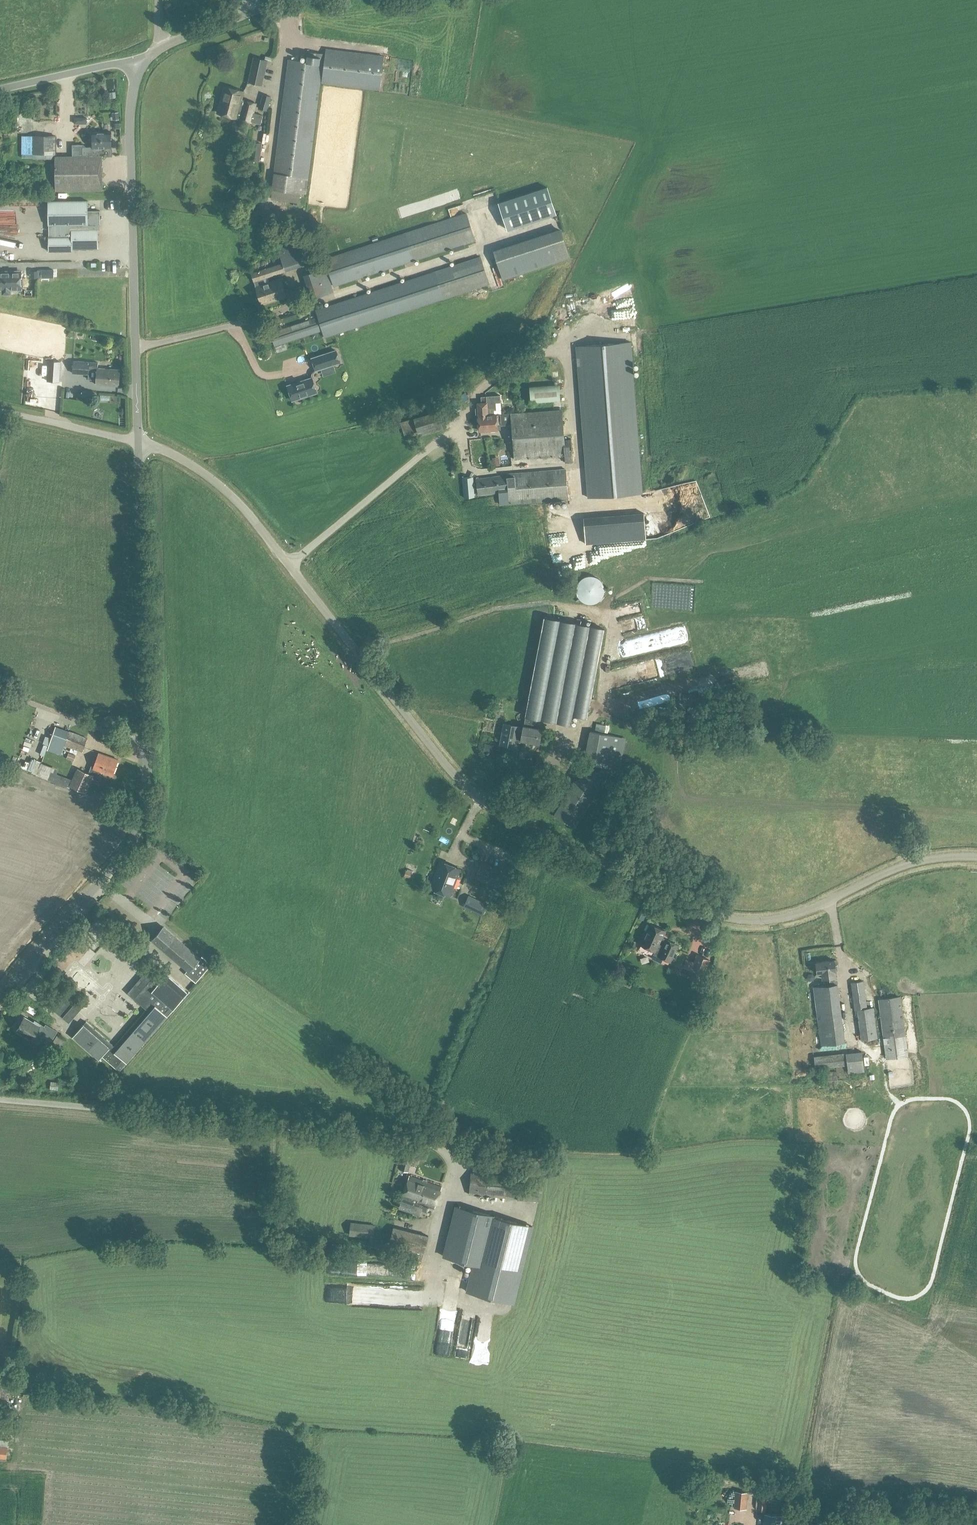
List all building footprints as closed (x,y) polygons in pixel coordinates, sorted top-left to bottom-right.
[(380,91),(380,87),(384,56),(326,48),(321,83),(380,91)] [(288,59),(274,174),(272,189),(307,194),(325,53),(306,51),(305,61),(288,59)] [(262,85),(268,60),(254,57),(248,82),(262,85)] [(257,103),(242,99),(243,92),(225,87),(218,113),(240,119),(240,120),(252,123),(257,103)] [(272,96),(263,94),(259,109),(267,111),(272,96)] [(86,147),(84,144),(84,156),(99,156),(112,156),(112,147),(111,131),(93,132),(93,146),(92,146),(92,147),(86,147)] [(55,135),(33,135),(33,154),(55,154),(55,135)] [(250,159),(260,161),(262,144),(252,142),(250,159)] [(21,159),(32,159),(31,143),(21,143),(21,159)] [(72,157),(56,157),(56,190),(100,190),(99,156),(84,156),(84,144),(72,144),(72,157)] [(508,230),(556,214),(547,187),(499,203),(508,230)] [(88,210),(88,200),(48,201),(49,251),(72,251),(72,249),(98,248),(98,228),(96,228),(96,224),(100,224),(100,210),(88,210)] [(466,213),(406,232),(325,258),(334,286),(475,241),(466,213)] [(528,258),(528,274),(538,271),(537,271),(552,267),(554,267),(569,263),(569,257),(563,235),(562,249),(557,250),(550,250),(550,254),(544,254),(528,258)] [(278,248),(282,261),(286,271),(304,265),(296,242),(278,248)] [(481,256),(435,271),(315,310),(317,317),(322,330),(324,338),(444,299),(490,284),(481,256)] [(283,263),(251,273),(261,304),(287,296),(281,278),(269,281),(268,277),(285,271),(283,263)] [(0,271),(0,289),(2,289),(2,292),(10,292),(10,289),(20,289),(20,286),(23,286),(23,281),(20,281),(20,271),(0,271)] [(626,316),(628,305),(617,304),(615,315),(626,316)] [(322,330),(317,317),(270,332),(274,346),(322,330)] [(630,342),(576,347),(588,498),(643,494),(630,342)] [(336,350),(311,358),(315,371),(340,362),(336,350)] [(56,369),(61,369),(61,361),(48,360),(47,381),(56,382),(56,369)] [(73,361),(72,373),(89,374),(89,368),(97,369),(96,384),(118,386),(119,369),(98,368),(98,362),(73,361)] [(312,377),(287,385),(292,401),(318,393),(312,377)] [(530,403),(560,401),(559,385),(529,387),(530,403)] [(92,390),(82,390),(81,400),(91,401),(92,390)] [(470,400),(466,394),(460,398),(462,401),(464,404),(470,400)] [(464,404),(462,401),(453,407),(454,407),(457,412),(466,407),(464,404)] [(480,431),(497,430),(496,414),(493,414),(492,410),(496,410),(495,402),(479,403),(480,431)] [(454,407),(441,416),(447,427),(461,418),(457,412),(454,407)] [(565,440),(564,436),(562,409),(510,413),(514,460),(565,456),(565,463),(573,462),(571,439),(565,440)] [(439,415),(414,422),(419,435),(443,428),(439,415)] [(410,419),(405,420),(400,422),(404,435),(414,432),(410,419)] [(508,491),(509,504),(568,499),(566,469),(507,473),(508,491)] [(503,475),(502,475),(476,478),(478,495),(499,492),(508,491),(507,473),(506,473),(506,474),(503,475)] [(474,497),(473,477),(463,478),(464,498),(474,497)] [(508,491),(499,492),(500,505),(509,504),(508,491)] [(647,538),(644,513),(584,518),(586,544),(647,538)] [(578,588),(577,593),(578,597),(580,601),(583,604),(587,606),(591,607),(595,606),(599,604),(602,601),(604,597),(605,593),(604,588),(602,584),(599,581),(595,579),(591,579),(587,579),(583,581),(580,584),(578,588)] [(529,700),(525,726),(538,728),(540,718),(571,724),(573,714),(587,717),(604,629),(544,617),(529,696),(530,696),(529,700)] [(518,730),(518,726),(505,724),(501,744),(514,747),(516,739),(521,740),(522,731),(518,730)] [(522,731),(521,740),(539,743),(542,729),(538,728),(525,726),(524,725),(523,727),(522,731)] [(56,727),(50,743),(64,748),(68,750),(67,751),(76,754),(78,750),(83,752),(88,739),(56,727)] [(583,763),(615,768),(620,737),(590,732),(583,763)] [(66,759),(74,762),(76,756),(69,753),(66,759)] [(94,768),(91,766),(89,773),(77,768),(69,786),(87,793),(93,778),(98,780),(101,772),(112,776),(118,759),(99,753),(94,768)] [(604,783),(583,769),(553,815),(575,829),(604,783)] [(445,828),(440,851),(448,853),(454,830),(445,828)] [(460,855),(476,861),(484,842),(468,836),(460,855)] [(443,893),(453,866),(441,861),(430,888),(443,893)] [(504,871),(495,867),(481,861),(475,878),(498,887),(504,871)] [(453,866),(443,893),(450,896),(460,869),(453,866)] [(463,907),(482,916),(488,904),(469,895),(463,907)] [(666,931),(650,923),(641,944),(655,951),(651,959),(660,963),(662,959),(671,963),(679,945),(662,938),(666,931)] [(201,958),(175,936),(164,927),(153,940),(188,970),(185,973),(196,982),(211,964),(202,956),(201,958)] [(638,952),(635,960),(643,964),(647,956),(638,952)] [(153,958),(161,964),(165,958),(156,953),(153,958)] [(694,963),(686,959),(684,966),(694,970),(691,976),(702,980),(710,960),(697,955),(694,963)] [(837,984),(836,977),(834,961),(816,962),(817,973),(822,973),(823,978),(829,977),(830,985),(837,984)] [(167,974),(160,982),(154,976),(154,975),(148,970),(140,979),(142,981),(138,986),(136,984),(128,993),(141,1004),(147,1009),(114,1046),(86,1022),(72,1037),(99,1060),(102,1056),(119,1072),(189,992),(167,974)] [(809,981),(814,981),(816,977),(813,973),(809,973),(807,977),(809,981)] [(864,981),(851,982),(854,1010),(858,1010),(867,1008),(864,981)] [(837,984),(830,985),(813,987),(821,1045),(845,1043),(838,984),(837,984)] [(670,1001),(674,993),(664,988),(660,996),(670,1001)] [(900,996),(879,999),(878,999),(885,1056),(886,1059),(908,1056),(900,996)] [(79,999),(73,1005),(80,1011),(85,1005),(79,999)] [(34,1021),(37,1016),(30,1012),(27,1018),(34,1021)] [(25,1017),(17,1030),(36,1041),(41,1033),(51,1039),(55,1031),(46,1026),(45,1028),(40,1025),(41,1024),(35,1021),(34,1022),(25,1017)] [(849,1069),(849,1081),(865,1081),(865,1069),(849,1069)] [(837,1071),(825,1072),(826,1082),(838,1081),(837,1071)] [(59,1082),(51,1081),(50,1089),(58,1090),(59,1082)] [(436,1130),(436,1131),(434,1137),(450,1142),(452,1135),(436,1130)] [(408,1172),(413,1155),(404,1153),(400,1170),(408,1172)] [(543,1179),(471,1172),(469,1195),(541,1202),(543,1179)] [(410,1176),(402,1198),(428,1207),(434,1209),(441,1186),(410,1176)] [(428,1207),(402,1198),(399,1208),(420,1214),(421,1210),(427,1212),(428,1207)] [(467,1292),(512,1303),(530,1225),(493,1216),(493,1215),(456,1206),(444,1256),(473,1263),(467,1292)] [(349,1236),(373,1238),(375,1224),(351,1222),(349,1236)] [(389,1245),(415,1251),(425,1254),(429,1236),(393,1227),(389,1245)] [(736,1491),(735,1502),(746,1503),(747,1492),(736,1491)] [(767,1498),(758,1497),(757,1510),(766,1510),(767,1498)] [(764,1524),(784,1524),(785,1516),(765,1514),(764,1524)]
